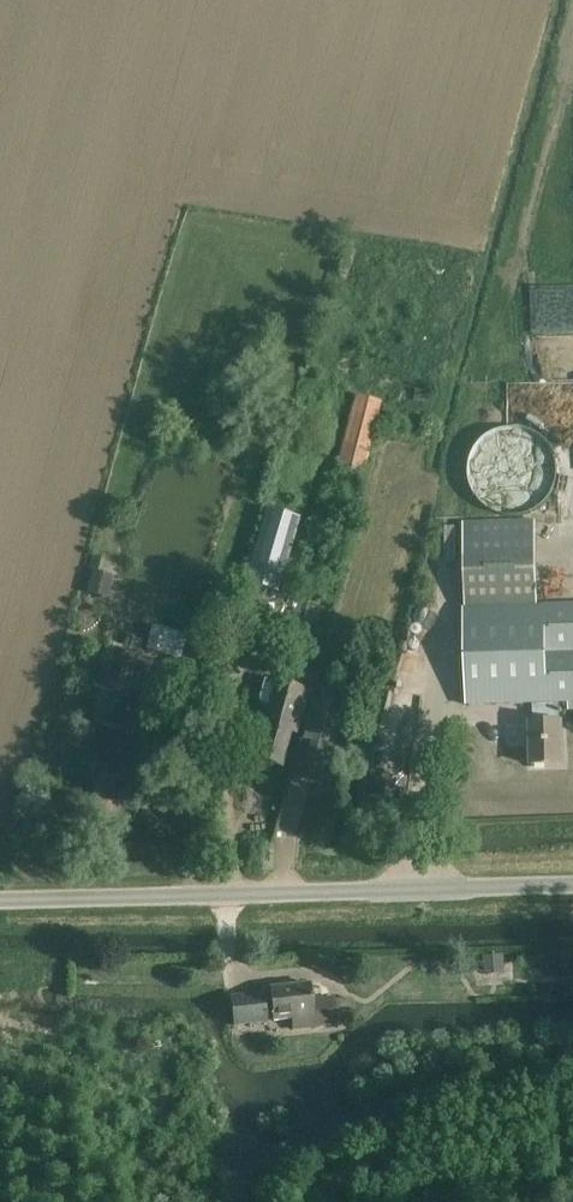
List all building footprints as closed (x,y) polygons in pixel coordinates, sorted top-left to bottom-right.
[(307,364),(305,373),(319,376),(321,367),(307,364)] [(353,419),(376,424),(380,404),(355,398),(353,419)] [(249,588),(278,596),(292,548),(290,547),(296,528),(278,523),(273,543),(262,540),(249,588)] [(534,724),(530,724),(531,766),(563,765),(562,723),(560,723),(559,703),(572,703),(572,604),(536,604),(535,557),(464,560),(468,706),(534,704),(534,724)] [(94,571),(87,593),(107,599),(113,576),(94,571)] [(293,632),(288,651),(303,654),(308,636),(293,632)] [(269,709),(262,735),(256,758),(282,766),(291,731),(298,733),(310,691),(272,680),(265,682),(261,686),(258,696),(260,703),(264,708),(269,709)] [(314,726),(307,724),(304,738),(311,740),(301,774),(317,779),(337,707),(320,703),(314,726)] [(483,975),(504,973),(502,956),(482,957),(483,975)] [(558,981),(557,981),(558,998),(572,997),(572,985),(572,980),(558,981)] [(334,1016),(326,1017),(324,1002),(312,1003),(310,984),(270,989),(274,1022),(291,1020),(292,1033),(314,1030),(313,1028),(327,1026),(326,1022),(335,1021),(334,1016)] [(238,1027),(265,1024),(262,996),(235,998),(238,1027)]
